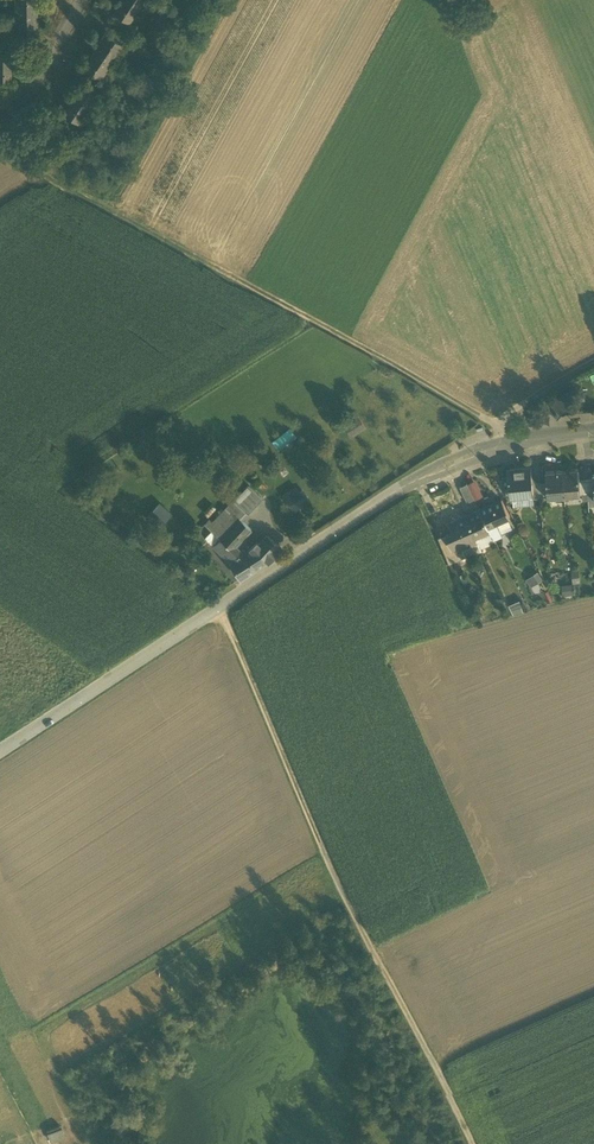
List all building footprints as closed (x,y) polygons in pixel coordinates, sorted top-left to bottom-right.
[(16,14),(34,13),(34,5),(36,5),(36,0),(15,0),(16,14)] [(114,12),(128,21),(142,0),(122,0),(114,12)] [(114,16),(103,9),(99,14),(110,21),(114,16)] [(34,13),(16,14),(16,34),(37,34),(37,21),(34,21),(34,13)] [(123,43),(106,31),(99,42),(101,44),(97,50),(111,60),(123,43)] [(0,48),(0,78),(11,78),(11,59),(13,59),(13,49),(0,48)] [(111,60),(97,50),(93,57),(90,55),(83,66),(100,77),(111,60)] [(94,95),(80,86),(63,112),(77,121),(94,95)] [(562,396),(544,409),(554,413),(558,418),(568,405),(562,396)] [(358,415),(342,425),(350,437),(366,427),(358,415)] [(272,438),(276,447),(295,438),(291,429),(272,438)] [(531,467),(507,469),(510,495),(513,495),(514,505),(533,503),(533,497),(533,493),(532,483),(531,467)] [(578,468),(562,469),(564,495),(581,494),(579,480),(578,468)] [(562,469),(546,471),(547,481),(548,495),(548,497),(564,495),(562,469)] [(586,479),(579,480),(581,494),(588,493),(586,479)] [(547,481),(539,482),(541,496),(548,495),(547,481)] [(539,482),(532,483),(533,493),(533,497),(540,496),(539,482)] [(475,499),(467,483),(460,487),(468,502),(475,499)] [(249,486),(234,501),(245,512),(247,514),(262,498),(249,486)] [(300,494),(287,501),(292,510),(305,502),(300,494)] [(502,500),(480,509),(488,525),(494,522),(509,516),(502,500)] [(234,501),(209,528),(220,538),(239,517),(245,512),(234,501)] [(159,503),(146,517),(158,527),(171,513),(159,503)] [(480,509),(466,515),(476,537),(490,531),(488,525),(480,509)] [(466,515),(448,523),(461,549),(478,541),(476,537),(466,515)] [(239,517),(220,538),(231,550),(251,529),(239,517)] [(494,522),(488,525),(490,531),(494,539),(501,536),(494,522)] [(197,530),(187,539),(195,549),(206,540),(197,530)] [(449,533),(438,537),(449,563),(460,559),(449,533)] [(241,557),(256,568),(266,562),(281,546),(267,535),(258,544),(256,542),(241,557)] [(240,578),(256,568),(241,557),(238,556),(231,550),(220,538),(213,546),(230,562),(240,578)] [(530,587),(543,578),(537,570),(525,578),(530,587)] [(518,600),(508,604),(513,615),(523,610),(518,600)] [(47,1133),(50,1142),(65,1136),(62,1127),(47,1133)]
